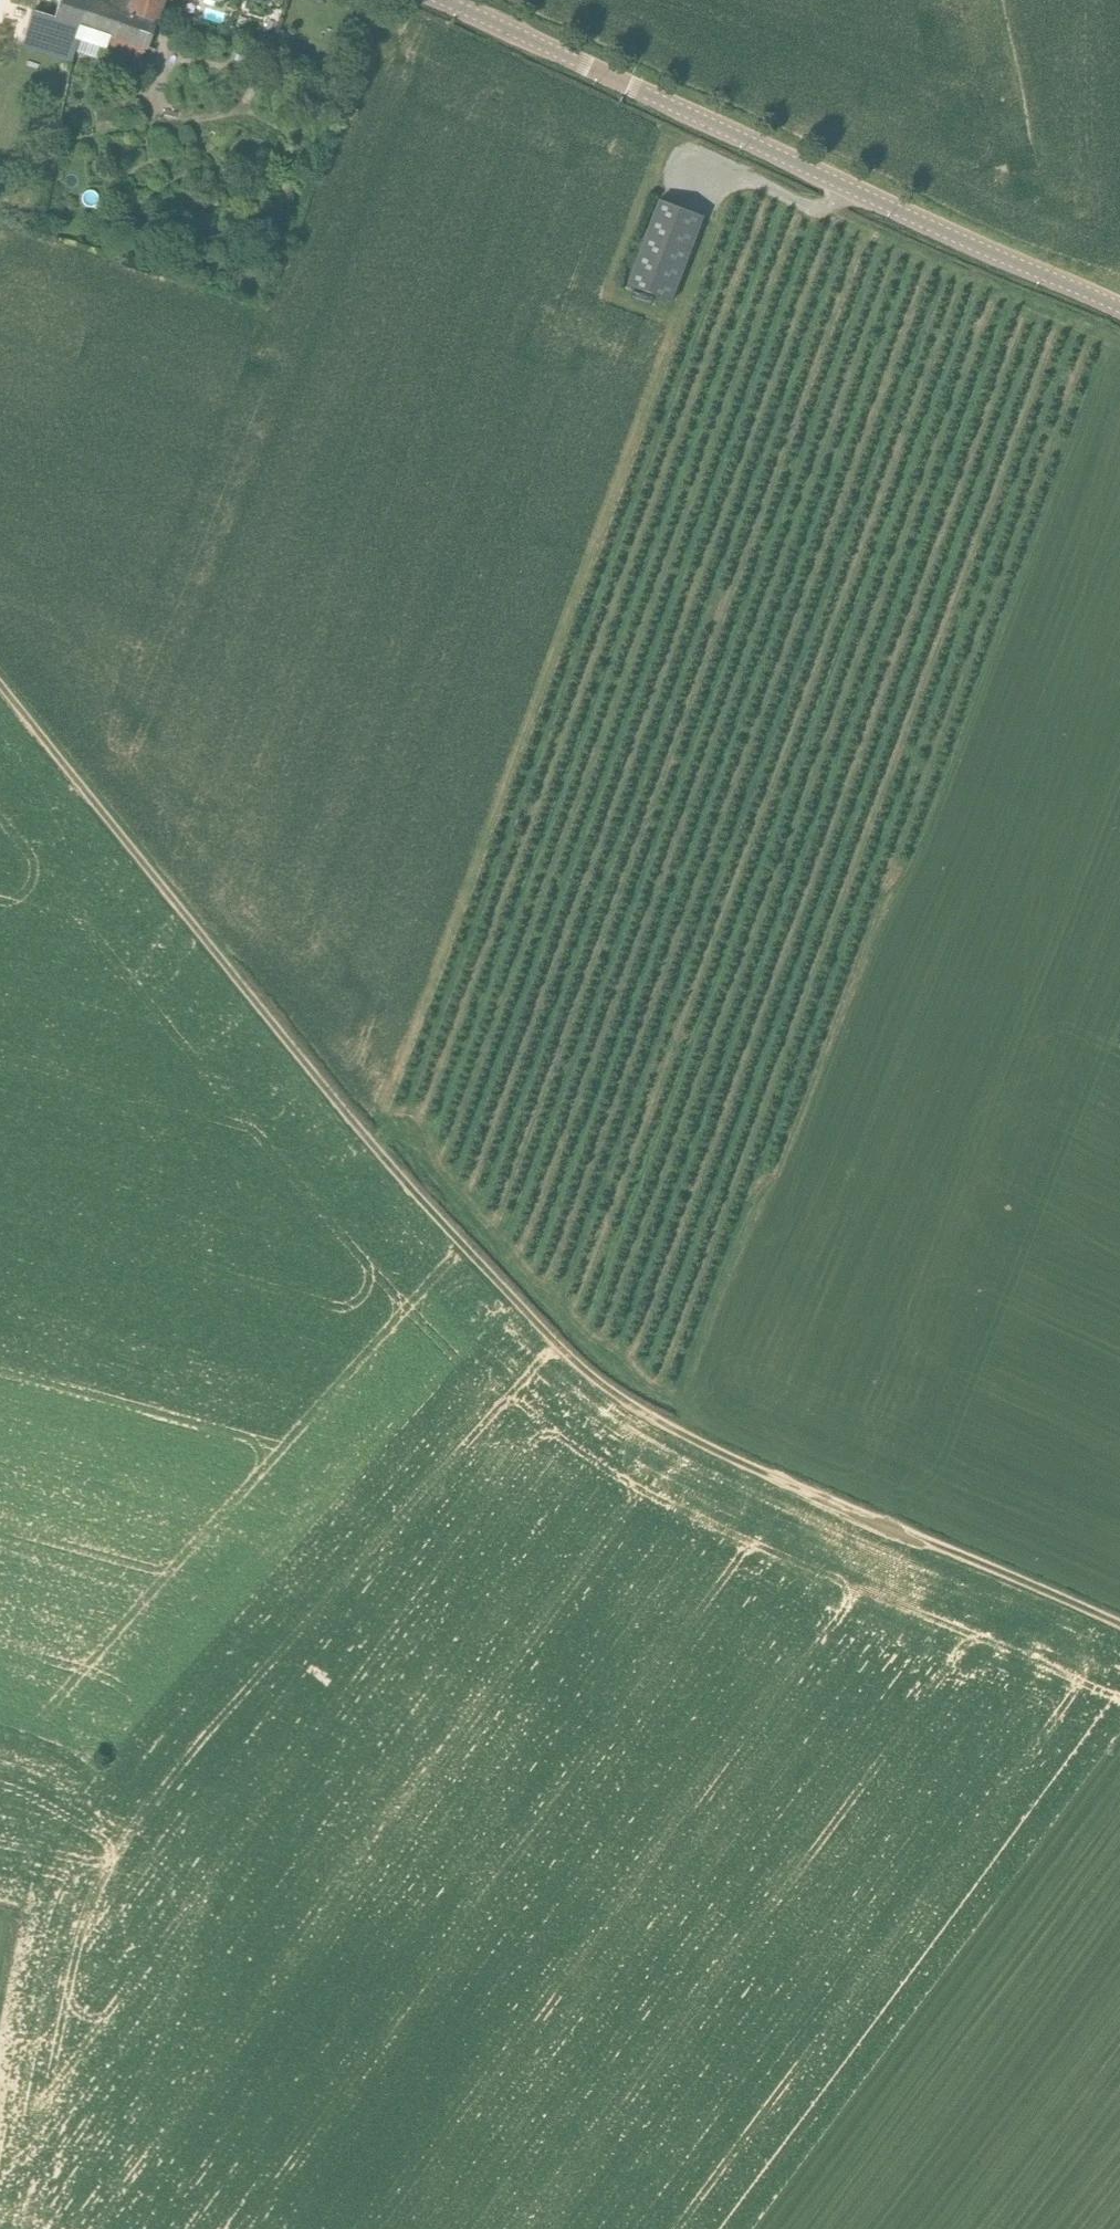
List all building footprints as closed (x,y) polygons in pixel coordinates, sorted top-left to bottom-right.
[(105,53),(140,65),(145,49),(148,50),(163,0),(105,0),(104,2),(97,0),(60,0),(54,19),(78,27),(74,51),(102,60),(105,53)] [(367,27),(377,7),(366,1),(355,21),(367,27)] [(78,27),(54,19),(33,11),(21,48),(58,60),(71,64),(74,51),(78,27)] [(673,301),(697,237),(705,216),(661,199),(629,285),(673,301)]
